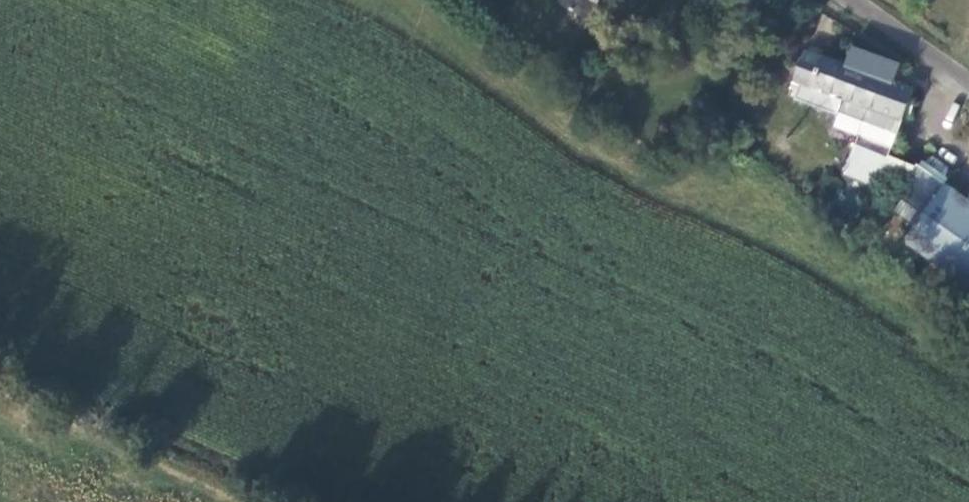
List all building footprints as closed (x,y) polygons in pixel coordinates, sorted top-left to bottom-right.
[(560,3),(588,23),(603,0),(561,0),(560,3)] [(922,75),(899,60),(852,49),(845,64),(823,57),(807,104),(821,108),(828,93),(871,109),(847,174),(878,187),(901,197),(924,215),(907,242),(968,287),(968,200),(921,167),(914,175),(892,161),(922,75)]
